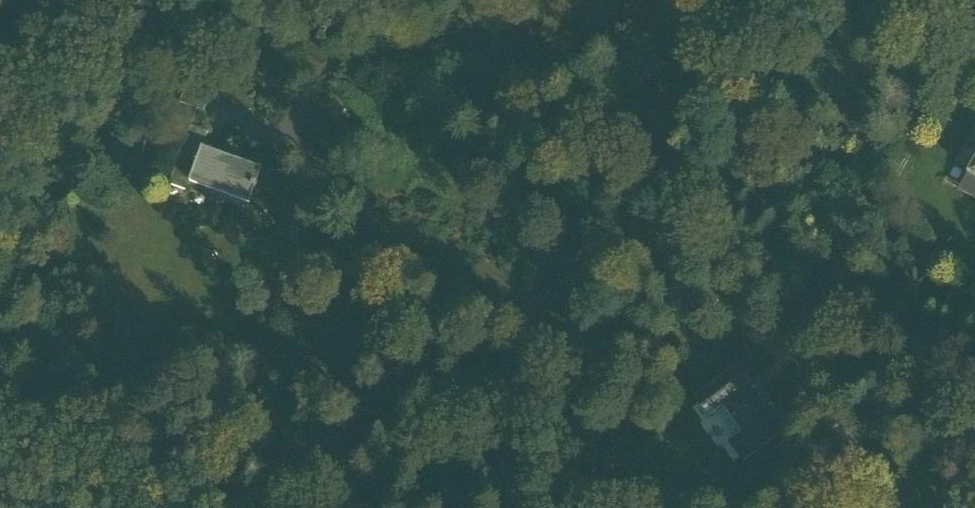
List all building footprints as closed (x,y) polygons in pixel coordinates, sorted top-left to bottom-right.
[(208,132),(191,126),(169,185),(186,191),(190,181),(205,186),(207,182),(247,197),(251,186),(255,187),(257,181),(254,180),(257,170),(202,150),(208,132)] [(967,172),(974,176),(974,157),(967,172)] [(789,428),(740,364),(695,397),(709,416),(715,412),(736,439),(730,443),(744,462),(789,428)]
